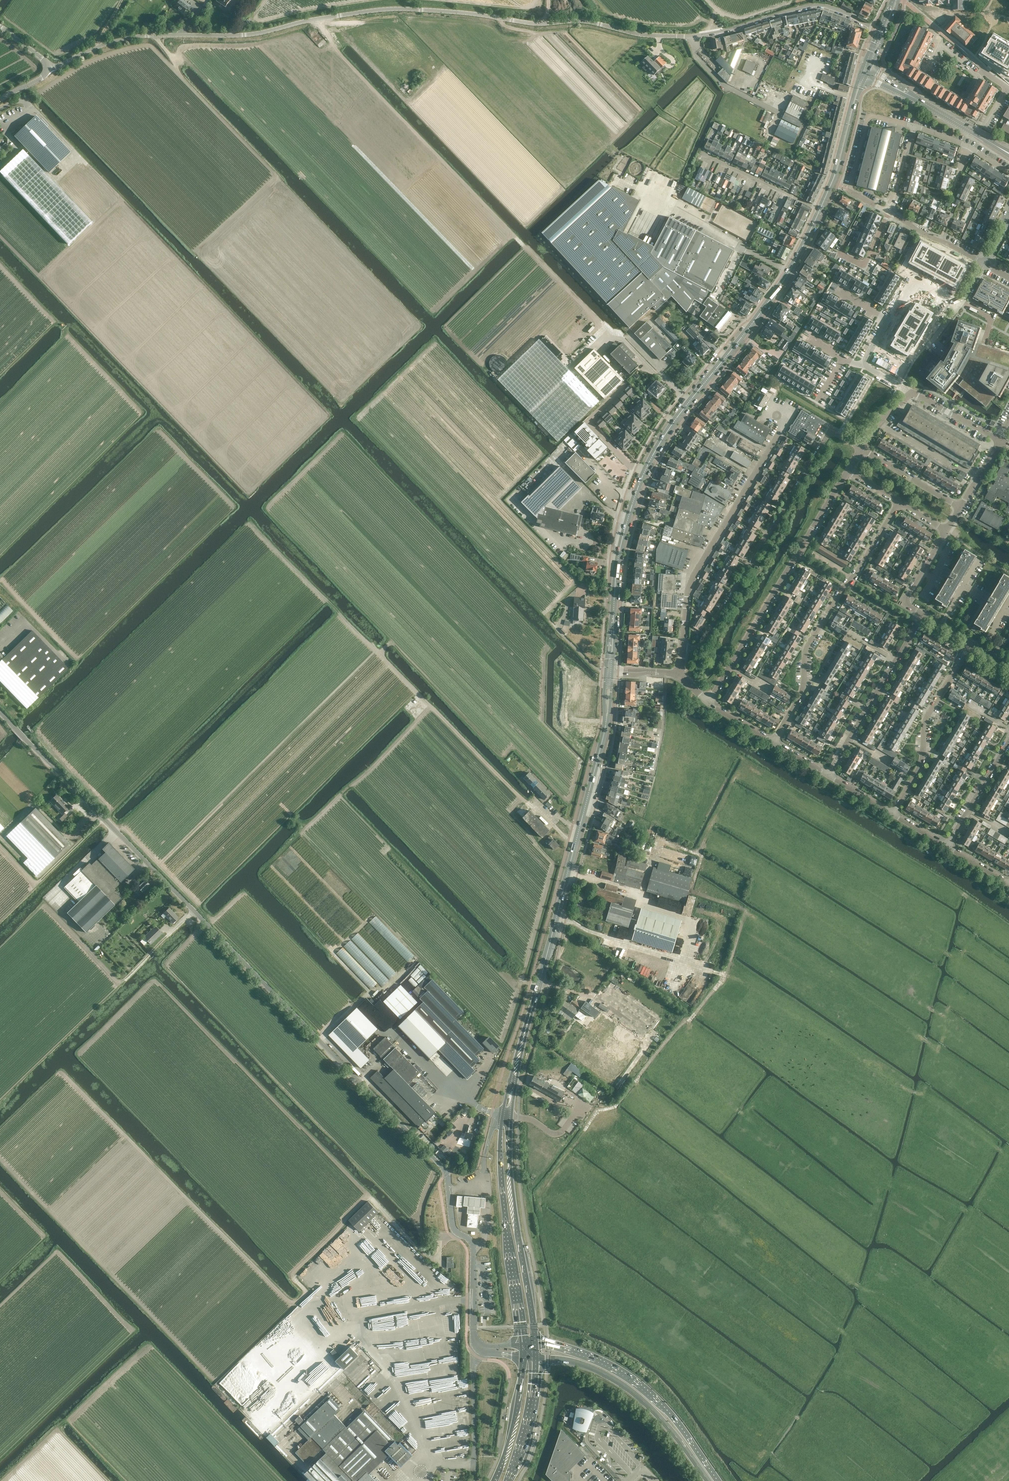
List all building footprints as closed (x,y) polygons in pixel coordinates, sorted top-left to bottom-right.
[(179,9),(183,12),(186,9),(189,10),(192,6),(183,0),(180,0),(175,6),(179,9)] [(920,1),(920,3),(923,3),(923,5),(944,4),(944,11),(948,11),(948,12),(951,12),(951,11),(954,11),(965,11),(965,10),(970,10),(970,2),(970,1),(974,1),(974,0),(920,0),(920,1)] [(853,8),(847,5),(848,4),(843,1),(840,7),(851,12),(853,8)] [(861,7),(870,12),(873,6),(865,2),(864,2),(861,7)] [(867,18),(868,16),(870,12),(861,7),(858,5),(856,9),(854,12),(857,13),(858,13),(864,16),(864,17),(866,19),(866,18),(867,18)] [(824,23),(828,12),(823,10),(819,21),(824,23)] [(828,25),(832,14),(828,12),(824,23),(828,25)] [(832,14),(828,25),(833,26),(837,15),(832,14)] [(784,26),(789,25),(789,23),(793,23),(792,15),(782,17),(784,26)] [(837,15),(833,26),(837,28),(841,17),(837,15)] [(841,17),(837,28),(842,30),(846,19),(841,17)] [(969,43),(972,45),(978,38),(975,36),(960,23),(961,21),(956,17),(945,29),(950,34),(952,33),(966,46),(969,43)] [(779,26),(782,25),(780,18),(774,20),(776,27),(777,27),(779,33),(778,34),(783,33),(784,34),(783,35),(787,37),(788,35),(789,31),(787,31),(785,30),(784,28),(780,29),(779,26)] [(847,28),(849,24),(850,20),(846,19),(842,30),(846,31),(847,28)] [(776,27),(774,20),(769,21),(771,28),(774,28),(776,34),(772,35),(773,39),(777,38),(778,34),(779,33),(777,27),(776,27)] [(762,24),(763,30),(770,28),(768,22),(762,24)] [(849,34),(850,35),(860,37),(862,30),(860,30),(860,29),(855,28),(855,27),(852,26),(852,24),(849,24),(847,28),(849,29),(849,30),(850,30),(849,34)] [(748,28),(750,34),(754,32),(755,35),(758,34),(757,32),(755,26),(748,28)] [(987,84),(985,82),(980,80),(967,101),(938,84),(938,82),(918,70),(934,35),(927,31),(928,29),(924,27),(923,30),(915,26),(908,41),(895,68),(907,74),(906,76),(929,90),(930,89),(932,91),(931,93),(965,114),(971,118),(972,115),(976,118),(980,111),(984,113),(998,90),(991,86),(992,84),(988,82),(987,84)] [(748,41),(747,38),(744,33),(742,33),(736,35),(738,43),(744,41),(744,42),(748,41)] [(979,58),(1002,78),(1003,76),(1004,74),(1008,77),(1008,44),(993,34),(979,58)] [(848,41),(858,44),(860,37),(850,35),(848,41)] [(732,44),(730,36),(723,38),(724,38),(726,46),(727,52),(730,52),(728,45),(732,44)] [(718,39),(711,40),(713,49),(719,48),(720,50),(723,49),(722,43),(719,44),(718,39)] [(856,51),(856,50),(858,44),(848,41),(846,47),(854,50),(856,51)] [(798,48),(795,46),(789,58),(792,60),(797,51),(798,48)] [(727,83),(728,81),(731,73),(735,75),(738,67),(737,67),(742,55),(739,54),(740,53),(741,49),(740,50),(736,51),(733,51),(729,59),(728,59),(725,61),(720,56),(716,61),(720,65),(719,67),(721,70),(717,74),(727,83)] [(666,65),(669,62),(662,55),(659,58),(658,59),(652,53),(646,59),(649,62),(646,65),(649,68),(652,65),(658,71),(664,65),(665,64),(666,65)] [(850,57),(848,57),(847,59),(849,60),(848,62),(848,63),(855,65),(857,60),(850,58),(850,57)] [(746,59),(741,70),(752,75),(756,64),(746,59)] [(847,68),(854,70),(855,65),(848,63),(848,62),(846,62),(846,61),(844,67),(846,67),(847,68)] [(845,73),(853,75),(854,70),(847,68),(846,67),(844,67),(843,72),(846,72),(845,73)] [(846,72),(843,72),(840,71),(838,76),(842,76),(844,77),(844,78),(851,80),(853,75),(845,73),(846,72)] [(848,93),(848,92),(849,87),(839,84),(836,83),(834,81),(835,78),(831,77),(828,76),(823,73),(820,80),(827,82),(827,83),(832,85),(839,87),(838,90),(848,93)] [(840,83),(847,85),(850,86),(851,80),(844,78),(844,77),(842,76),(840,80),(838,80),(838,82),(840,83)] [(403,92),(404,94),(407,92),(410,95),(413,93),(410,89),(411,89),(409,87),(406,84),(400,89),(403,92)] [(845,103),(846,98),(838,96),(837,100),(833,99),(835,95),(830,92),(827,97),(830,98),(829,100),(829,101),(832,102),(835,102),(838,103),(838,101),(845,103)] [(807,102),(793,95),(790,102),(782,119),(800,127),(803,121),(799,119),(804,109),(807,102)] [(761,122),(765,124),(771,113),(767,111),(761,122)] [(766,129),(773,114),(770,113),(764,127),(766,129)] [(14,137),(28,152),(48,173),(70,152),(36,116),(14,137)] [(800,128),(781,120),(779,125),(797,134),(800,128)] [(712,127),(718,131),(721,125),(714,122),(712,127)] [(797,135),(779,126),(774,134),(793,143),(797,135)] [(871,127),(860,173),(856,186),(868,189),(875,191),(886,194),(892,173),(902,135),(893,133),(893,132),(894,128),(895,128),(883,129),(883,130),(871,127)] [(838,132),(830,131),(830,133),(826,132),(825,137),(836,139),(838,132)] [(922,145),(926,135),(923,134),(923,135),(919,134),(916,143),(922,145)] [(926,135),(922,145),(927,147),(930,138),(927,137),(928,135),(926,135)] [(742,143),(746,145),(747,143),(749,140),(750,138),(746,136),(745,138),(744,138),(742,143)] [(827,143),(835,145),(836,139),(825,137),(823,136),(822,139),(828,140),(827,143)] [(704,148),(709,150),(713,141),(709,138),(704,148)] [(930,138),(927,147),(927,148),(932,151),(933,149),(936,139),(934,138),(934,139),(930,138)] [(714,139),(713,141),(709,150),(713,152),(718,143),(719,141),(714,139)] [(938,151),(941,142),(938,141),(939,139),(936,139),(933,149),(938,151)] [(941,142),(938,151),(943,153),(947,143),(945,142),(944,143),(941,142)] [(2,149),(4,150),(5,151),(9,147),(8,146),(5,143),(1,147),(0,146),(0,151),(2,149)] [(718,143),(713,152),(718,155),(721,148),(722,146),(718,143)] [(947,143),(943,153),(949,155),(952,146),(949,145),(949,143),(947,143)] [(952,146),(949,155),(954,157),(956,151),(958,152),(960,147),(954,145),(954,147),(952,146)] [(722,157),(727,159),(731,150),(732,148),(728,146),(727,148),(722,157)] [(722,157),(727,148),(724,147),(723,149),(721,148),(718,155),(722,157)] [(23,150),(0,171),(0,173),(68,244),(91,222),(23,150)] [(736,152),(731,150),(727,159),(731,161),(736,152)] [(733,162),(737,164),(743,153),(738,151),(733,162)] [(743,153),(737,164),(742,167),(747,155),(743,153)] [(742,167),(746,169),(752,157),(752,158),(752,157),(748,154),(747,155),(742,167)] [(976,169),(981,161),(979,160),(980,158),(975,155),(972,160),(974,161),(971,166),(976,169)] [(755,159),(752,158),(752,157),(746,169),(751,171),(756,161),(756,160),(755,159)] [(910,163),(920,165),(922,160),(913,157),(912,161),(910,161),(910,163)] [(756,161),(751,171),(755,173),(762,160),(760,159),(758,162),(756,161)] [(763,168),(766,164),(766,162),(762,160),(755,173),(760,175),(763,168)] [(981,172),(987,163),(985,162),(985,163),(981,161),(976,169),(981,172)] [(910,169),(919,171),(920,165),(910,163),(909,165),(911,165),(910,169)] [(987,163),(981,172),(986,175),(991,167),(987,165),(988,164),(987,163)] [(952,168),(943,165),(941,171),(952,174),(952,172),(951,171),(952,168)] [(644,186),(653,169),(647,166),(639,184),(644,186)] [(764,170),(761,176),(766,178),(771,168),(766,166),(764,170)] [(700,167),(698,173),(695,178),(700,180),(702,175),(702,174),(701,174),(704,169),(700,167)] [(991,167),(986,175),(990,178),(996,169),(994,168),(994,169),(991,167)] [(771,168),(766,178),(771,181),(776,171),(771,168)] [(995,181),(1000,173),(997,171),(998,170),(996,169),(990,178),(995,181)] [(774,174),(771,181),(775,183),(780,173),(776,171),(774,174)] [(709,172),(706,179),(711,181),(711,180),(714,174),(709,172)] [(780,173),(775,183),(780,185),(785,175),(780,173)] [(998,186),(999,184),(1000,184),(1006,175),(1004,174),(1003,175),(1000,173),(995,181),(994,183),(998,186)] [(668,187),(671,178),(661,174),(658,182),(668,187)] [(907,180),(916,182),(917,176),(907,174),(906,176),(908,176),(907,180)] [(788,179),(786,177),(787,176),(785,175),(783,178),(780,185),(784,187),(787,181),(788,179)] [(1000,184),(1005,188),(1008,181),(1008,179),(1007,177),(1008,176),(1006,175),(1000,184)] [(938,182),(949,184),(949,182),(948,182),(949,179),(940,176),(938,182)] [(963,181),(972,186),(975,180),(966,176),(965,180),(964,179),(963,181)] [(824,181),(815,177),(813,181),(822,185),(824,181)] [(792,183),(793,181),(788,179),(787,181),(784,187),(789,189),(792,183)] [(813,181),(812,183),(810,182),(808,184),(820,190),(822,185),(813,181)] [(961,187),(970,191),(972,186),(963,181),(962,183),(963,184),(961,187)] [(937,188),(946,190),(947,187),(948,187),(949,184),(938,182),(937,188)] [(809,188),(808,190),(817,194),(820,190),(808,184),(807,187),(809,188)] [(915,188),(904,185),(904,187),(905,187),(904,191),(913,193),(915,188)] [(687,311),(692,304),(694,300),(703,305),(706,307),(699,317),(718,329),(730,314),(708,298),(711,292),(712,292),(733,251),(670,217),(653,249),(623,233),(640,201),(612,187),(551,243),(608,305),(629,328),(652,306),(656,310),(671,296),(686,313),(687,311)] [(700,208),(705,196),(688,187),(682,199),(700,208)] [(958,191),(968,196),(970,191),(961,187),(960,190),(959,189),(958,191)] [(808,190),(808,189),(807,190),(807,189),(806,189),(805,192),(809,194),(808,196),(815,199),(817,194),(808,190)] [(968,196),(958,191),(957,193),(958,194),(956,197),(965,201),(968,196)] [(806,200),(813,204),(815,199),(808,196),(804,194),(803,196),(807,198),(806,200)] [(994,200),(1004,204),(1005,202),(1004,202),(1005,198),(997,194),(994,200)] [(851,210),(854,212),(855,211),(856,210),(852,208),(853,206),(848,204),(850,200),(842,196),(839,202),(847,206),(847,207),(851,209),(851,210)] [(784,206),(788,208),(789,207),(791,203),(793,199),(788,197),(784,206)] [(791,203),(789,207),(795,206),(795,205),(800,208),(808,212),(810,207),(802,203),(793,199),(791,203)] [(923,205),(914,200),(912,203),(909,209),(918,213),(923,205)] [(992,205),(1000,209),(1002,206),(1003,206),(1004,204),(994,200),(992,205)] [(921,215),(923,215),(923,217),(926,218),(930,209),(931,207),(928,206),(929,204),(926,203),(921,215)] [(989,210),(999,214),(1000,212),(999,212),(1000,209),(992,205),(989,210)] [(941,224),(945,214),(940,212),(941,209),(939,207),(934,217),(937,218),(936,221),(938,222),(938,223),(941,224)] [(792,210),(806,217),(808,213),(800,209),(799,211),(793,208),(792,210)] [(839,208),(834,217),(835,217),(834,219),(837,221),(838,219),(842,221),(841,224),(847,228),(851,221),(846,218),(848,213),(839,208)] [(930,209),(926,218),(929,219),(930,219),(932,220),(937,209),(934,208),(933,211),(930,209)] [(796,218),(804,222),(806,217),(792,210),(791,213),(797,215),(796,218)] [(987,215),(995,219),(997,216),(998,216),(999,214),(989,210),(987,215)] [(870,212),(867,217),(879,223),(879,222),(881,217),(878,216),(879,215),(875,213),(875,215),(870,212)] [(945,214),(941,224),(944,226),(944,225),(947,226),(948,223),(949,224),(954,214),(951,213),(949,216),(945,214)] [(984,220),(994,225),(995,223),(994,222),(995,219),(987,215),(984,220)] [(867,217),(865,222),(877,228),(879,223),(867,217)] [(804,222),(796,218),(794,221),(788,218),(787,220),(801,227),(804,222)] [(799,232),(801,227),(787,220),(784,219),(783,220),(784,221),(792,225),(791,228),(799,232)] [(956,231),(960,221),(955,219),(951,228),(955,229),(954,230),(956,231)] [(982,225),(990,229),(992,226),(993,227),(994,225),(984,220),(982,225)] [(960,221),(956,231),(958,232),(959,231),(962,232),(966,224),(960,221)] [(865,222),(863,227),(874,232),(876,228),(877,228),(865,222)] [(799,232),(782,224),(780,226),(785,228),(784,229),(789,231),(788,234),(796,238),(799,232)] [(885,244),(889,246),(890,244),(893,238),(891,237),(896,227),(890,224),(887,232),(890,234),(889,236),(888,236),(885,244)] [(979,230),(989,235),(990,233),(989,233),(990,229),(982,225),(979,230)] [(759,226),(756,231),(756,232),(772,239),(772,240),(775,234),(759,226)] [(861,232),(872,237),(874,232),(863,227),(865,229),(863,233),(861,232)] [(788,234),(781,230),(779,234),(785,237),(782,241),(784,242),(783,244),(791,249),(795,239),(788,235),(788,234)] [(977,236),(985,240),(987,237),(988,237),(989,235),(979,230),(977,236)] [(822,235),(833,242),(836,238),(831,235),(832,233),(829,231),(828,232),(826,231),(823,235),(822,235)] [(861,232),(858,237),(870,242),(872,237),(861,232)] [(908,235),(901,232),(894,246),(901,250),(908,235)] [(822,235),(819,239),(830,247),(833,242),(822,235)] [(974,241),(984,245),(985,243),(984,243),(985,240),(977,236),(974,241)] [(858,237),(856,242),(868,247),(870,242),(858,237)] [(775,241),(772,240),(772,239),(769,245),(780,249),(779,252),(777,251),(775,255),(777,256),(785,260),(790,250),(782,246),(782,245),(775,242),(775,241)] [(830,247),(819,239),(819,240),(816,244),(818,246),(818,247),(821,249),(822,248),(826,251),(830,247)] [(980,250),(982,247),(983,247),(984,245),(974,241),(972,240),(971,243),(973,244),(972,246),(980,250)] [(856,242),(854,247),(866,252),(868,247),(856,242)] [(921,243),(911,262),(956,287),(967,267),(921,243)] [(866,252),(854,247),(852,252),(857,254),(856,256),(860,257),(860,256),(863,257),(865,252),(866,252)] [(821,262),(825,256),(822,254),(822,255),(814,249),(808,257),(816,263),(817,262),(818,260),(821,262)] [(817,267),(819,264),(817,262),(816,263),(808,257),(805,262),(811,267),(812,267),(813,268),(814,265),(817,267)] [(747,270),(747,269),(752,272),(756,274),(761,277),(763,273),(767,275),(771,269),(761,263),(759,267),(755,265),(753,270),(746,267),(748,263),(742,260),(739,265),(747,270)] [(881,265),(891,272),(892,270),(892,268),(883,261),(881,265)] [(802,269),(811,275),(813,273),(811,272),(813,270),(805,264),(805,265),(803,267),(802,269)] [(811,275),(802,269),(801,270),(801,271),(799,274),(807,279),(810,282),(813,278),(811,276),(811,275)] [(840,270),(836,276),(839,278),(837,281),(842,283),(847,274),(840,270)] [(891,272),(888,277),(896,282),(899,277),(891,272)] [(757,278),(757,279),(760,280),(757,284),(766,289),(770,283),(760,277),(761,277),(756,274),(755,276),(757,278)] [(847,274),(842,283),(846,286),(848,283),(850,285),(854,278),(847,274)] [(799,276),(796,280),(796,281),(804,286),(805,283),(812,288),(813,285),(807,281),(799,276)] [(888,277),(885,282),(893,287),(896,282),(888,277)] [(854,278),(850,285),(853,286),(851,289),(856,292),(861,282),(854,278)] [(1008,303),(1008,293),(1005,290),(997,286),(985,280),(982,284),(975,297),(980,300),(979,300),(985,303),(988,304),(988,305),(990,306),(990,305),(993,307),(998,310),(997,312),(1002,315),(1008,303)] [(792,286),(802,292),(806,287),(804,286),(796,281),(792,286)] [(861,282),(856,292),(860,294),(862,291),(864,293),(868,287),(861,282)] [(885,282),(882,287),(890,291),(893,287),(885,282)] [(748,286),(747,287),(749,288),(747,292),(759,299),(762,295),(761,294),(762,293),(751,286),(751,285),(750,284),(749,284),(748,286)] [(789,292),(798,299),(800,296),(803,297),(804,295),(802,293),(793,287),(792,288),(789,292)] [(882,287),(880,291),(888,296),(890,291),(882,287)] [(880,291),(877,296),(885,301),(888,296),(880,291)] [(741,297),(744,298),(745,297),(756,304),(756,303),(757,303),(759,299),(747,292),(745,295),(743,294),(741,297)] [(798,299),(789,292),(789,293),(788,293),(787,294),(787,295),(786,296),(785,299),(792,304),(793,305),(794,304),(796,305),(798,303),(796,302),(798,299)] [(825,295),(821,301),(828,306),(834,296),(830,294),(828,297),(825,295)] [(744,298),(741,297),(739,296),(737,299),(739,300),(740,301),(739,304),(749,311),(753,306),(743,299),(744,298)] [(834,296),(828,306),(835,310),(839,303),(837,302),(838,299),(834,296)] [(877,296),(874,301),(882,306),(885,301),(877,296)] [(839,303),(835,310),(842,314),(848,305),(843,302),(842,305),(839,303)] [(890,345),(890,346),(894,348),(895,348),(897,350),(899,351),(900,351),(902,353),(907,355),(907,356),(909,352),(911,352),(911,353),(912,353),(912,352),(913,352),(914,350),(914,349),(914,348),(916,344),(917,344),(919,340),(919,339),(920,339),(921,339),(920,339),(922,336),(924,333),(923,332),(924,332),(924,331),(927,328),(927,327),(926,326),(928,323),(929,323),(930,323),(930,322),(932,320),(932,319),(932,318),(931,318),(930,317),(932,313),(928,311),(928,310),(927,310),(925,309),(925,308),(925,309),(923,308),(923,307),(922,307),(920,306),(920,305),(920,306),(915,303),(916,303),(915,303),(913,307),(911,306),(910,306),(910,307),(908,309),(908,310),(908,311),(909,311),(907,314),(906,314),(905,314),(905,315),(903,318),(902,319),(902,320),(903,320),(901,323),(901,324),(899,326),(898,326),(898,327),(897,327),(895,331),(895,332),(895,333),(896,333),(894,336),(893,336),(892,336),(890,339),(890,340),(891,341),(892,341),(890,345)] [(694,306),(692,304),(687,311),(690,313),(694,316),(695,314),(697,315),(701,309),(703,306),(700,304),(698,307),(697,306),(695,305),(695,306),(695,305),(694,306)] [(743,316),(744,315),(746,316),(749,311),(739,304),(737,306),(735,306),(734,308),(733,310),(743,316)] [(781,304),(777,309),(785,315),(789,317),(793,311),(789,309),(781,304)] [(848,305),(842,314),(849,318),(853,312),(850,310),(852,307),(848,305)] [(795,310),(800,313),(801,313),(806,317),(808,314),(797,307),(795,310)] [(785,315),(777,309),(773,315),(781,321),(785,323),(787,320),(783,318),(785,315)] [(664,322),(659,317),(655,321),(660,326),(664,322)] [(812,317),(808,324),(811,325),(809,328),(813,331),(819,321),(812,317)] [(864,317),(861,322),(869,327),(872,322),(864,317)] [(780,336),(785,339),(787,341),(790,343),(793,339),(790,336),(789,337),(782,332),(785,329),(770,319),(766,326),(780,336)] [(691,326),(694,329),(699,323),(696,320),(691,326)] [(819,321),(813,331),(818,333),(819,330),(822,332),(826,326),(819,321)] [(940,360),(937,364),(935,366),(937,368),(932,374),(928,380),(945,394),(946,394),(950,389),(955,382),(966,391),(986,407),(996,394),(998,396),(1001,398),(1008,382),(1008,354),(1001,351),(982,345),(977,343),(982,328),(960,321),(955,335),(954,337),(953,341),(952,343),(953,344),(941,359),(940,360)] [(647,322),(634,333),(660,360),(672,349),(672,348),(673,347),(665,339),(664,340),(663,338),(662,339),(652,328),(653,328),(647,322)] [(675,333),(671,329),(665,322),(660,326),(676,343),(680,338),(675,333)] [(861,322),(858,326),(867,331),(869,327),(861,322)] [(826,326),(822,332),(825,334),(823,336),(827,339),(833,330),(826,326)] [(858,326),(856,331),(864,336),(867,331),(858,326)] [(702,340),(699,336),(695,332),(690,327),(686,331),(695,341),(695,342),(697,344),(697,343),(698,344),(695,347),(699,352),(699,353),(701,356),(702,355),(702,356),(709,349),(701,341),(702,340)] [(770,339),(774,334),(765,329),(764,330),(763,330),(761,332),(762,334),(762,333),(770,339)] [(708,331),(704,335),(708,338),(714,343),(715,343),(718,340),(717,340),(719,338),(710,330),(708,331)] [(833,330),(827,339),(832,342),(833,339),(836,340),(840,334),(833,330)] [(856,331),(853,336),(861,341),(864,336),(856,331)] [(853,336),(850,340),(858,345),(861,341),(853,336)] [(539,339),(498,380),(558,442),(599,401),(539,339)] [(779,347),(780,348),(784,351),(790,343),(785,339),(779,347)] [(850,340),(847,345),(855,350),(858,345),(850,340)] [(797,342),(793,349),(800,353),(806,344),(801,341),(799,344),(797,342)] [(632,359),(636,356),(623,342),(619,346),(615,342),(607,350),(630,374),(639,366),(632,359)] [(806,344),(800,353),(807,357),(811,351),(808,349),(810,346),(806,344)] [(847,345),(844,350),(853,355),(855,350),(847,345)] [(689,367),(690,366),(691,366),(695,362),(696,360),(695,358),(696,358),(693,354),(692,354),(684,346),(682,348),(685,351),(684,352),(686,354),(685,354),(687,356),(684,359),(683,360),(683,361),(682,362),(688,368),(689,367)] [(759,348),(758,349),(754,346),(750,351),(761,359),(763,361),(764,359),(761,356),(764,353),(759,348)] [(604,399),(624,380),(594,349),(574,368),(604,399)] [(811,351),(807,357),(814,361),(819,352),(815,350),(813,352),(811,351)] [(748,353),(747,356),(755,362),(759,365),(760,364),(758,362),(761,359),(750,351),(751,351),(749,354),(748,353)] [(819,352),(814,361),(819,364),(824,355),(819,352)] [(824,355),(819,364),(826,368),(830,362),(827,360),(828,358),(824,355)] [(744,359),(743,360),(758,372),(760,374),(762,371),(757,367),(757,368),(755,366),(753,364),(755,362),(747,356),(746,356),(745,358),(744,359)] [(749,369),(750,369),(756,374),(758,372),(743,360),(742,362),(740,365),(748,372),(748,371),(749,369)] [(750,377),(751,376),(752,375),(748,372),(740,365),(739,364),(738,366),(736,368),(736,369),(744,376),(743,377),(746,379),(749,376),(750,377)] [(782,367),(777,375),(782,378),(787,370),(782,367)] [(787,370),(782,378),(786,381),(792,372),(787,370)] [(731,375),(730,376),(731,376),(739,383),(745,388),(747,386),(744,383),(743,384),(740,381),(742,379),(734,372),(733,373),(732,373),(731,374),(731,375)] [(792,372),(786,381),(791,384),(796,375),(792,372)] [(858,374),(855,379),(864,384),(867,379),(858,374)] [(796,375),(791,384),(796,386),(801,378),(796,375)] [(736,385),(738,383),(739,383),(731,376),(730,376),(728,379),(726,381),(738,391),(740,389),(737,386),(737,385),(736,385)] [(801,378),(796,386),(800,389),(806,381),(801,378)] [(855,379),(853,384),(861,389),(864,384),(855,379)] [(649,391),(648,393),(651,396),(653,394),(657,398),(658,397),(659,397),(660,397),(660,396),(660,395),(660,394),(665,388),(657,381),(649,391)] [(738,391),(726,381),(725,382),(726,383),(724,385),(732,392),(731,392),(733,390),(734,390),(737,392),(738,391)] [(806,381),(800,389),(805,392),(810,383),(806,381)] [(810,383),(805,392),(810,395),(815,386),(810,383)] [(853,384),(850,388),(858,393),(861,389),(853,384)] [(733,397),(735,395),(732,392),(724,385),(723,385),(722,386),(721,386),(720,388),(719,389),(728,397),(730,394),(733,397)] [(629,395),(634,391),(629,386),(624,390),(629,395)] [(850,388),(847,393),(856,398),(858,393),(850,388)] [(618,396),(623,401),(628,396),(623,392),(618,396)] [(728,405),(724,402),(726,399),(717,392),(714,397),(722,403),(722,404),(726,407),(728,405)] [(768,398),(761,393),(755,403),(754,405),(758,408),(760,405),(762,407),(768,398)] [(847,393),(844,397),(853,403),(856,398),(847,393)] [(722,404),(722,403),(714,397),(712,399),(711,399),(710,401),(718,408),(722,411),(724,410),(720,406),(722,404)] [(844,397),(842,402),(850,407),(853,403),(844,397)] [(641,398),(637,403),(636,403),(638,405),(646,412),(650,408),(641,398)] [(618,399),(613,403),(618,408),(622,404),(618,399)] [(706,405),(715,413),(717,411),(716,410),(718,408),(710,401),(706,405)] [(842,402),(839,407),(847,412),(850,407),(842,402)] [(611,414),(616,410),(612,405),(607,409),(611,414)] [(638,405),(634,409),(643,419),(648,414),(646,412),(638,405)] [(717,414),(715,413),(706,405),(705,408),(703,410),(713,419),(717,414)] [(904,414),(897,426),(967,468),(974,455),(976,457),(979,452),(977,450),(979,446),(940,423),(927,415),(926,418),(916,411),(915,408),(912,406),(906,415),(904,414)] [(839,407),(836,412),(844,417),(847,412),(839,407)] [(715,420),(713,419),(703,410),(699,414),(708,422),(710,419),(713,422),(715,420)] [(801,410),(788,432),(796,436),(800,428),(802,430),(804,428),(807,430),(806,432),(807,433),(803,441),(804,441),(803,443),(804,443),(806,445),(807,443),(811,445),(815,438),(814,437),(822,422),(816,419),(815,420),(813,420),(810,418),(811,416),(801,410)] [(602,417),(607,422),(612,417),(607,412),(602,417)] [(632,414),(627,418),(629,420),(637,428),(637,427),(641,423),(632,414)] [(738,420),(734,428),(763,445),(771,430),(746,414),(741,422),(738,420)] [(694,422),(703,429),(704,429),(708,432),(709,429),(707,428),(709,425),(706,423),(706,424),(697,417),(694,421),(694,422)] [(601,428),(606,423),(601,418),(596,423),(601,428)] [(629,420),(624,424),(634,434),(638,429),(637,427),(637,428),(629,420)] [(703,429),(694,422),(690,426),(700,433),(699,433),(700,434),(702,436),(704,433),(702,431),(703,429)] [(584,423),(575,432),(587,444),(586,445),(587,446),(588,445),(590,447),(587,450),(596,459),(609,447),(600,438),(598,440),(596,438),(598,436),(596,434),(595,435),(584,423)] [(738,445),(742,438),(731,432),(719,425),(716,429),(729,436),(726,441),(734,445),(735,443),(738,445)] [(690,432),(688,434),(697,440),(696,440),(698,441),(701,437),(698,435),(699,433),(700,433),(690,426),(690,427),(692,429),(691,430),(689,429),(687,431),(690,432)] [(623,429),(619,434),(620,436),(621,436),(628,443),(633,439),(623,429)] [(694,443),(696,440),(697,440),(688,434),(687,436),(685,434),(683,436),(694,443)] [(621,436),(620,436),(616,440),(625,450),(630,445),(628,443),(621,436)] [(691,447),(694,444),(694,443),(683,436),(682,438),(685,440),(683,442),(691,447)] [(789,439),(784,436),(782,440),(783,440),(780,444),(783,446),(785,441),(787,443),(789,439)] [(883,449),(887,442),(882,439),(879,437),(875,444),(878,445),(878,446),(883,449)] [(755,456),(760,449),(742,438),(738,445),(737,446),(755,456)] [(571,448),(577,443),(573,439),(567,444),(571,448)] [(691,447),(683,442),(682,443),(680,442),(678,444),(689,451),(691,447)] [(715,444),(714,443),(712,442),(709,448),(723,457),(726,452),(714,445),(715,444)] [(887,442),(883,449),(888,453),(893,445),(887,442)] [(805,448),(797,444),(796,446),(795,446),(794,446),(791,451),(801,457),(804,452),(803,451),(805,448)] [(893,445),(888,453),(893,456),(898,449),(893,445)] [(676,447),(674,449),(673,449),(672,451),(672,452),(672,453),(680,458),(684,451),(681,449),(680,450),(676,447)] [(898,449),(893,456),(897,458),(897,459),(898,459),(899,459),(903,452),(898,449)] [(748,468),(751,462),(734,451),(730,458),(748,468)] [(789,457),(798,463),(801,457),(791,451),(789,454),(790,454),(789,457)] [(565,462),(585,483),(596,473),(576,452),(565,462)] [(903,452),(899,459),(902,461),(902,462),(903,463),(904,462),(908,455),(903,452)] [(908,455),(904,462),(907,464),(907,465),(909,466),(909,465),(914,458),(908,455)] [(742,472),(729,465),(729,464),(716,457),(713,462),(726,470),(732,473),(728,478),(726,477),(723,482),(730,487),(733,481),(736,483),(742,472)] [(784,463),(794,469),(798,463),(789,457),(787,461),(786,460),(784,463)] [(926,461),(925,463),(928,465),(931,461),(936,464),(937,462),(929,457),(927,459),(926,461)] [(687,469),(690,464),(685,462),(678,459),(677,461),(670,458),(669,460),(668,460),(667,462),(667,463),(667,464),(676,468),(678,469),(679,466),(681,466),(687,469)] [(914,458),(909,465),(912,467),(912,468),(914,469),(914,468),(919,461),(914,458)] [(919,461),(914,468),(920,472),(922,469),(925,471),(928,466),(928,465),(925,463),(924,464),(919,461)] [(989,492),(985,498),(994,503),(997,496),(1008,503),(1008,476),(1006,475),(1008,470),(1008,464),(1004,461),(998,473),(996,472),(992,479),(996,481),(994,485),(992,484),(988,491),(989,492)] [(781,471),(788,476),(790,474),(791,474),(794,469),(784,463),(781,468),(782,469),(781,469),(782,469),(781,471)] [(703,464),(701,469),(700,469),(698,473),(701,475),(706,466),(703,464)] [(764,471),(766,473),(769,469),(771,470),(773,467),(768,464),(766,467),(764,471)] [(528,495),(521,502),(535,516),(538,517),(537,522),(541,523),(540,526),(571,534),(570,537),(574,538),(575,535),(576,535),(577,530),(578,531),(582,516),(575,514),(575,515),(560,511),(561,507),(564,505),(581,488),(560,466),(529,496),(528,495)] [(697,488),(701,481),(704,477),(700,475),(699,476),(698,475),(698,474),(697,473),(700,469),(697,467),(696,466),(693,471),(693,472),(690,477),(691,477),(688,482),(697,488)] [(928,477),(933,469),(928,466),(925,471),(923,473),(923,474),(923,475),(925,476),(925,475),(928,477)] [(663,472),(663,474),(673,478),(674,476),(671,475),(673,471),(665,468),(664,469),(663,469),(662,471),(663,472)] [(933,469),(928,477),(929,477),(928,478),(930,478),(934,480),(938,473),(933,469)] [(777,479),(787,485),(790,480),(787,478),(788,476),(781,471),(779,474),(780,474),(777,479)] [(938,473),(934,480),(933,481),(935,482),(936,481),(939,483),(943,476),(938,473)] [(672,481),(673,479),(673,478),(663,474),(662,476),(661,476),(660,476),(659,479),(660,479),(660,480),(668,483),(669,480),(672,481)] [(943,476),(939,483),(938,484),(940,485),(941,484),(944,486),(949,479),(943,476)] [(774,486),(783,491),(787,485),(777,479),(775,482),(776,483),(774,486)] [(949,479),(944,486),(949,489),(954,482),(949,479)] [(657,481),(656,480),(656,483),(655,487),(664,490),(666,490),(667,486),(665,485),(666,483),(657,481)] [(702,488),(705,490),(705,491),(703,490),(702,491),(725,505),(729,499),(727,498),(728,496),(730,496),(732,493),(711,480),(709,484),(705,481),(702,488)] [(954,482),(949,489),(955,493),(959,485),(954,482)] [(693,492),(687,489),(683,488),(676,485),(674,490),(678,491),(677,494),(682,496),(678,508),(679,508),(700,515),(706,495),(693,491),(693,492)] [(853,496),(857,489),(852,485),(847,492),(853,496)] [(769,491),(780,497),(783,491),(774,486),(772,489),(771,488),(769,491)] [(857,489),(853,496),(858,499),(862,492),(857,489)] [(667,500),(669,495),(658,492),(658,493),(653,491),(653,493),(652,493),(651,495),(652,496),(651,497),(660,500),(661,498),(667,500)] [(747,499),(750,500),(753,496),(755,497),(757,494),(752,491),(750,494),(747,499)] [(765,499),(772,503),(774,501),(776,503),(780,497),(769,491),(766,496),(767,497),(765,499)] [(862,492),(858,499),(864,502),(868,495),(862,492)] [(700,515),(679,508),(677,516),(676,516),(673,527),(665,525),(664,529),(663,529),(662,534),(662,535),(690,544),(700,547),(706,537),(698,535),(701,524),(712,528),(725,506),(706,495),(700,515)] [(868,495),(864,502),(869,505),(873,498),(873,497),(871,496),(870,497),(868,495)] [(873,498),(869,505),(874,509),(879,502),(873,498)] [(665,507),(666,504),(659,502),(650,499),(648,504),(648,505),(653,507),(654,508),(655,509),(656,508),(657,509),(657,508),(658,509),(659,505),(665,507)] [(759,505),(769,511),(772,506),(771,506),(772,503),(765,499),(764,501),(762,501),(762,500),(759,505)] [(850,505),(842,501),(839,506),(847,511),(849,508),(848,508),(850,505)] [(991,506),(982,501),(972,520),(992,531),(994,528),(999,530),(1006,519),(989,510),(991,506)] [(882,510),(881,510),(884,505),(879,502),(874,509),(876,510),(875,512),(880,514),(882,510)] [(756,512),(765,517),(769,511),(759,505),(757,508),(758,509),(756,512)] [(592,516),(591,520),(592,520),(592,522),(596,523),(597,521),(602,522),(604,514),(599,513),(600,511),(601,507),(594,506),(594,508),(593,507),(592,512),(591,515),(592,516)] [(836,511),(843,515),(845,513),(846,513),(847,511),(839,506),(836,511)] [(659,516),(662,517),(662,516),(667,518),(668,515),(663,514),(660,513),(648,509),(647,511),(645,516),(646,516),(645,518),(648,519),(649,517),(654,519),(653,520),(657,521),(659,516)] [(843,515),(836,511),(833,516),(841,521),(842,519),(842,518),(843,515)] [(751,517),(762,523),(765,517),(756,512),(754,515),(753,514),(751,517)] [(830,522),(837,526),(839,523),(840,523),(841,521),(833,516),(830,522)] [(875,520),(868,516),(866,519),(865,518),(864,521),(872,526),(875,520)] [(748,526),(756,531),(757,528),(758,529),(762,523),(751,517),(748,523),(749,523),(749,524),(748,526)] [(901,525),(907,528),(911,521),(906,518),(901,525)] [(733,522),(731,526),(730,527),(733,528),(736,524),(738,525),(740,522),(735,519),(733,522)] [(861,526),(869,530),(872,526),(864,521),(862,523),(863,523),(861,526)] [(912,531),(916,524),(911,521),(907,528),(912,531)] [(837,526),(830,522),(827,527),(835,531),(836,529),(835,529),(837,526)] [(642,527),(642,529),(655,532),(656,532),(657,530),(656,530),(651,528),(652,526),(643,523),(643,524),(642,525),(642,526),(642,527)] [(916,524),(912,531),(917,535),(922,528),(916,524)] [(869,530),(861,526),(860,529),(859,529),(857,531),(865,536),(869,530)] [(747,527),(746,529),(747,530),(744,535),(754,541),(757,536),(754,534),(755,531),(747,527)] [(824,532),(831,536),(833,533),(833,534),(835,531),(827,527),(824,532)] [(922,528),(917,535),(923,538),(927,531),(922,528)] [(855,537),(862,541),(865,536),(857,531),(856,533),(857,534),(855,537)] [(900,535),(893,531),(890,537),(898,541),(900,539),(899,538),(900,535)] [(927,531),(923,538),(928,541),(933,534),(927,531)] [(831,536),(824,532),(821,537),(829,542),(830,539),(829,539),(831,536)] [(740,541),(750,547),(754,541),(744,535),(742,538),(740,541)] [(825,547),(825,546),(826,544),(827,544),(829,542),(821,537),(818,543),(825,547)] [(862,541),(855,537),(854,539),(853,539),(851,541),(859,546),(862,541)] [(887,542),(894,546),(896,543),(897,544),(898,541),(890,537),(887,542)] [(688,551),(660,541),(656,549),(656,562),(656,565),(661,566),(662,564),(673,567),(672,570),(672,574),(674,575),(674,571),(675,568),(678,569),(678,568),(682,570),(688,551)] [(736,546),(746,552),(750,547),(740,541),(738,544),(736,546)] [(849,547),(856,551),(859,546),(851,541),(850,544),(851,544),(849,547)] [(884,547),(892,552),(893,549),(894,546),(887,542),(884,547)] [(923,549),(916,545),(914,548),(914,547),(912,546),(911,547),(910,549),(912,550),(920,555),(923,549)] [(714,554),(717,556),(719,551),(721,553),(723,549),(718,546),(716,550),(714,554)] [(733,551),(731,554),(739,558),(740,556),(743,558),(746,552),(736,546),(733,552),(733,551)] [(856,551),(849,547),(847,550),(846,549),(845,552),(853,557),(856,551)] [(881,552),(888,556),(890,554),(892,552),(884,547),(881,552)] [(910,556),(917,560),(920,555),(912,550),(911,552),(912,553),(910,556)] [(952,570),(946,567),(941,574),(947,578),(934,599),(942,604),(941,605),(946,608),(976,557),(964,550),(952,570)] [(850,562),(850,561),(853,557),(845,552),(842,557),(850,562)] [(878,557),(886,562),(887,560),(886,559),(888,556),(881,552),(878,557)] [(725,561),(735,567),(738,562),(737,561),(739,558),(731,554),(730,556),(729,556),(728,556),(725,561)] [(917,560),(910,556),(908,558),(907,558),(906,560),(914,565),(917,560)] [(875,563),(882,567),(884,564),(886,562),(878,557),(875,563)] [(904,566),(911,570),(914,565),(906,560),(905,562),(905,563),(904,566)] [(598,563),(588,562),(588,561),(585,561),(584,561),(583,566),(587,566),(586,571),(590,571),(590,573),(591,574),(593,574),(595,573),(595,572),(596,572),(598,563)] [(722,567),(732,573),(735,567),(725,561),(723,564),(724,564),(722,567)] [(704,571),(702,573),(707,577),(712,569),(710,568),(707,566),(704,571)] [(911,570),(904,566),(902,569),(901,568),(900,570),(908,575),(911,570)] [(718,573),(728,579),(732,573),(722,567),(720,571),(720,570),(718,573)] [(816,577),(818,574),(810,569),(808,572),(802,568),(798,574),(806,579),(809,573),(816,577)] [(867,575),(870,577),(869,580),(874,583),(878,576),(873,573),(874,572),(870,570),(867,575)] [(905,581),(908,575),(900,570),(898,573),(899,573),(897,576),(905,581)] [(701,578),(699,582),(701,584),(704,579),(705,580),(707,577),(702,573),(700,577),(701,578)] [(713,580),(715,581),(722,586),(723,583),(725,584),(728,579),(718,573),(715,578),(713,580)] [(662,591),(659,590),(658,594),(662,594),(661,607),(676,608),(677,595),(675,595),(676,575),(674,575),(672,574),(663,574),(662,591)] [(795,580),(803,584),(806,579),(798,574),(795,580)] [(992,595),(986,591),(982,599),(988,602),(975,624),(983,628),(982,629),(986,632),(1008,595),(1008,576),(1005,574),(992,595)] [(819,575),(817,578),(824,582),(821,587),(829,592),(831,588),(831,589),(832,587),(832,586),(825,582),(826,579),(819,575)] [(878,576),(874,583),(879,586),(884,579),(878,576)] [(884,579),(879,586),(885,589),(889,582),(884,579)] [(792,585),(799,590),(803,584),(795,580),(792,585)] [(710,589),(721,595),(724,590),(721,588),(722,586),(715,581),(713,584),(710,589)] [(695,588),(697,589),(700,591),(703,585),(701,584),(699,582),(698,582),(695,588)] [(889,582),(885,589),(890,593),(894,585),(889,582)] [(799,590),(792,585),(788,591),(796,595),(799,590)] [(894,585),(890,593),(896,596),(900,589),(894,585)] [(818,592),(826,597),(828,593),(828,594),(829,592),(821,587),(818,592)] [(708,596),(717,601),(721,595),(710,589),(709,592),(709,593),(708,596)] [(815,597),(823,602),(825,599),(826,597),(818,592),(815,597)] [(850,606),(854,599),(848,595),(844,603),(850,606)] [(703,601),(714,607),(717,601),(708,596),(706,599),(705,598),(703,601)] [(782,602),(789,606),(793,600),(785,596),(782,602)] [(812,603),(819,607),(821,604),(822,604),(823,602),(822,602),(823,602),(815,597),(812,603)] [(578,619),(578,621),(579,621),(579,620),(583,620),(584,608),(585,598),(574,598),(573,619),(578,619)] [(850,606),(855,609),(856,610),(860,602),(854,599),(850,606)] [(698,608),(706,613),(708,611),(710,613),(714,607),(703,601),(700,606),(698,608)] [(778,607),(786,612),(789,606),(782,602),(778,607)] [(863,604),(860,602),(856,610),(855,609),(854,611),(860,615),(866,606),(866,605),(863,603),(863,604)] [(809,608),(816,612),(818,609),(819,609),(820,608),(819,607),(812,603),(809,608)] [(13,611),(8,604),(0,611),(0,623),(13,611)] [(867,617),(871,609),(866,606),(860,615),(866,618),(867,617)] [(775,613),(783,618),(786,612),(778,607),(775,613)] [(706,613),(698,608),(693,618),(696,620),(692,626),(699,630),(707,617),(705,616),(706,613)] [(806,613),(813,617),(815,614),(816,614),(817,613),(816,612),(809,608),(806,613)] [(667,613),(666,613),(667,609),(662,609),(662,612),(661,612),(660,620),(665,621),(664,630),(671,631),(672,620),(670,620),(670,616),(667,616),(667,613)] [(873,620),(877,613),(878,612),(875,610),(874,611),(871,609),(867,617),(873,620)] [(835,629),(839,623),(842,617),(843,617),(843,616),(844,614),(839,611),(836,615),(839,617),(836,621),(834,620),(830,626),(829,628),(832,629),(833,628),(835,629)] [(772,618),(779,623),(783,618),(775,613),(772,618)] [(806,613),(803,618),(810,622),(812,619),(813,620),(814,618),(813,617),(806,613)] [(881,615),(877,613),(873,620),(879,623),(884,616),(881,614),(881,615)] [(768,624),(776,629),(779,623),(772,618),(768,624)] [(800,623),(807,628),(809,624),(810,625),(811,623),(810,622),(803,618),(800,623)] [(889,628),(896,632),(897,632),(898,631),(897,630),(900,626),(893,622),(889,628)] [(791,629),(800,634),(801,631),(804,633),(806,629),(807,630),(808,628),(807,628),(800,623),(797,628),(793,626),(791,629)] [(839,623),(835,629),(840,632),(844,626),(839,623)] [(764,629),(765,629),(773,634),(776,629),(768,624),(767,626),(766,625),(764,629)] [(844,626),(840,632),(845,635),(845,634),(849,629),(844,626)] [(886,633),(893,638),(893,637),(894,638),(895,636),(894,636),(896,632),(889,628),(886,633)] [(790,639),(798,643),(800,640),(800,641),(802,639),(801,638),(798,636),(800,634),(791,629),(790,631),(793,634),(790,639)] [(26,709),(68,668),(32,630),(4,657),(0,653),(0,681),(26,709)] [(882,639),(890,643),(891,643),(892,641),(891,641),(893,638),(886,633),(882,639)] [(926,644),(931,637),(925,633),(920,640),(926,644)] [(758,640),(766,645),(770,639),(762,635),(758,640)] [(931,637),(926,644),(932,648),(937,640),(934,638),(931,637)] [(669,640),(666,640),(666,638),(660,638),(659,647),(672,648),(672,642),(669,642),(669,640)] [(787,644),(795,648),(798,643),(790,639),(787,644)] [(890,643),(882,639),(879,645),(886,649),(887,649),(888,647),(887,647),(890,643)] [(755,646),(763,651),(766,645),(758,640),(757,642),(754,645),(755,646)] [(940,642),(937,640),(932,648),(938,651),(943,644),(943,643),(941,642),(940,642)] [(847,643),(845,641),(842,646),(849,650),(852,645),(850,644),(847,643)] [(795,648),(787,644),(784,649),(792,654),(795,648)] [(944,655),(949,647),(943,644),(938,651),(944,655)] [(875,650),(867,645),(865,648),(870,651),(867,656),(875,661),(877,657),(877,658),(878,656),(877,656),(878,655),(873,653),(875,650)] [(752,652),(760,656),(763,651),(755,646),(752,652)] [(849,650),(842,646),(839,651),(846,655),(849,650)] [(912,655),(919,659),(922,654),(924,655),(926,653),(923,651),(916,647),(915,650),(915,649),(913,653),(912,652),(911,654),(912,655)] [(956,655),(954,653),(955,650),(952,649),(949,647),(944,655),(951,658),(949,660),(952,662),(956,655)] [(76,655),(76,654),(76,653),(76,652),(75,652),(75,651),(74,651),(74,650),(73,650),(72,650),(72,649),(71,649),(70,649),(70,650),(69,650),(68,650),(67,650),(67,651),(66,651),(66,652),(66,653),(65,653),(65,654),(65,655),(65,656),(65,657),(66,658),(66,659),(67,659),(67,660),(68,660),(69,660),(69,661),(70,661),(71,661),(72,661),(73,661),(73,660),(74,660),(74,659),(75,659),(75,658),(76,658),(76,657),(76,656),(76,655)] [(792,654),(784,649),(781,654),(789,659),(792,654)] [(836,656),(843,660),(846,655),(839,651),(836,656)] [(750,653),(747,657),(756,662),(760,656),(752,652),(750,654),(750,653)] [(668,664),(668,660),(670,661),(671,655),(661,654),(660,657),(658,657),(657,663),(668,664)] [(778,659),(786,664),(789,659),(781,654),(778,659)] [(908,660),(916,664),(919,659),(912,655),(910,658),(909,658),(908,659),(909,660),(908,660)] [(833,661),(840,665),(843,660),(836,656),(833,661)] [(864,662),(871,666),(873,663),(874,663),(875,662),(874,661),(875,661),(867,656),(864,662)] [(745,661),(744,662),(753,667),(756,662),(747,657),(745,660),(746,661),(745,661)] [(775,664),(782,669),(786,664),(778,659),(775,664)] [(905,665),(913,670),(916,664),(908,660),(906,663),(905,664),(905,665)] [(830,666),(837,670),(840,665),(833,661),(830,666)] [(746,671),(745,673),(744,673),(755,679),(756,677),(750,673),(753,667),(744,662),(743,664),(744,664),(742,668),(746,671)] [(861,667),(868,671),(870,668),(871,669),(872,667),(871,666),(864,662),(861,667)] [(946,666),(939,662),(936,667),(943,671),(945,668),(944,668),(946,666)] [(782,669),(775,664),(772,670),(779,674),(782,669)] [(913,670),(905,665),(902,671),(909,675),(913,670)] [(827,671),(834,675),(837,670),(830,666),(827,671)] [(868,671),(861,667),(860,667),(860,668),(858,668),(856,671),(858,672),(865,676),(867,673),(868,674),(869,672),(868,671)] [(933,672),(940,676),(941,674),(941,675),(943,672),(942,671),(943,671),(936,667),(933,672)] [(969,677),(973,670),(967,667),(963,674),(969,677)] [(572,676),(577,681),(579,679),(580,681),(584,677),(578,670),(572,676)] [(779,677),(778,676),(779,674),(772,670),(770,673),(769,675),(771,676),(773,678),(776,679),(777,680),(779,677)] [(974,681),(979,674),(973,670),(969,677),(974,681)] [(834,675),(827,671),(824,676),(831,680),(834,675)] [(909,675),(902,671),(900,674),(899,674),(898,675),(898,676),(899,676),(906,680),(909,675)] [(855,677),(862,682),(864,678),(865,679),(866,677),(865,677),(865,676),(858,672),(855,677)] [(930,677),(937,681),(939,678),(938,678),(940,676),(933,672),(930,677)] [(979,674),(974,681),(980,684),(984,677),(985,677),(985,676),(982,675),(979,674)] [(733,682),(741,687),(745,681),(751,685),(753,682),(745,678),(744,680),(737,676),(733,682)] [(823,686),(828,689),(830,686),(828,685),(831,680),(824,676),(821,681),(824,683),(823,686)] [(896,681),(903,685),(906,680),(899,676),(896,681)] [(851,683),(860,687),(859,687),(861,684),(862,684),(863,682),(862,682),(855,677),(851,683)] [(937,681),(930,677),(927,682),(934,686),(935,684),(937,682),(937,681)] [(980,684),(986,688),(990,680),(990,681),(991,680),(988,678),(987,679),(985,677),(984,677),(980,684)] [(986,688),(992,691),(996,684),(996,683),(994,681),(993,682),(990,681),(990,680),(986,688)] [(893,686),(900,691),(903,685),(896,681),(893,686)] [(572,682),(570,707),(576,707),(579,682),(572,682)] [(730,688),(738,692),(741,687),(733,682),(730,688)] [(924,687),(931,691),(933,688),(934,686),(927,682),(924,687)] [(860,687),(851,683),(848,688),(856,692),(858,689),(860,687)] [(998,695),(1002,687),(999,685),(999,686),(996,684),(992,691),(998,695)] [(775,685),(775,686),(771,693),(776,696),(780,689),(775,685)] [(826,696),(825,694),(823,693),(824,691),(827,692),(828,689),(823,686),(821,688),(818,686),(815,692),(825,697),(826,696)] [(846,686),(843,692),(841,691),(840,693),(849,699),(850,696),(852,697),(854,695),(855,695),(856,693),(856,692),(848,688),(846,686)] [(900,691),(893,686),(890,690),(890,689),(889,691),(892,693),(891,696),(899,701),(901,698),(897,696),(900,691)] [(921,692),(928,696),(929,694),(931,692),(931,691),(924,687),(921,692)] [(738,692),(730,688),(727,693),(735,698),(738,692)] [(780,689),(776,696),(781,699),(786,692),(780,689)] [(954,700),(958,694),(953,691),(949,697),(954,700)] [(786,692),(781,699),(787,702),(791,695),(786,692)] [(824,699),(827,700),(827,699),(828,697),(826,696),(825,697),(815,692),(812,697),(818,700),(820,698),(822,699),(824,699)] [(928,696),(921,692),(918,697),(925,701),(927,698),(928,696)] [(735,698),(727,693),(723,699),(731,704),(735,698)] [(839,698),(841,699),(839,704),(846,708),(848,705),(849,706),(850,703),(847,701),(849,699),(840,693),(838,696),(840,697),(839,698)] [(958,694),(954,700),(958,703),(962,697),(958,694)] [(883,702),(890,707),(893,702),(897,704),(899,701),(891,696),(889,699),(886,697),(884,700),(883,700),(883,701),(883,702)] [(809,701),(815,705),(818,700),(812,697),(809,701)] [(911,700),(909,703),(910,703),(911,703),(912,703),(912,704),(917,707),(918,704),(922,706),(923,704),(925,702),(925,701),(918,697),(915,702),(911,700)] [(962,697),(958,703),(964,707),(965,706),(968,700),(962,697)] [(743,711),(749,701),(744,698),(743,699),(742,699),(741,702),(738,707),(738,708),(743,711)] [(989,709),(992,703),(987,700),(984,706),(989,709)] [(749,701),(743,711),(749,714),(754,706),(755,705),(749,701)] [(806,706),(813,710),(815,705),(809,701),(806,706)] [(579,702),(578,716),(588,716),(588,702),(579,702)] [(890,707),(883,702),(880,707),(887,712),(890,707)] [(912,708),(909,713),(915,717),(916,716),(918,714),(917,713),(919,711),(915,710),(917,707),(912,704),(912,703),(911,703),(910,703),(909,703),(908,705),(912,708)] [(836,709),(843,713),(845,710),(846,710),(847,709),(846,708),(839,704),(836,709)] [(754,706),(749,714),(754,718),(759,710),(754,706)] [(813,710),(806,706),(803,712),(813,718),(814,716),(813,714),(811,713),(813,710)] [(878,710),(879,710),(877,713),(884,717),(887,712),(880,707),(880,708),(879,707),(879,708),(878,709),(878,710)] [(633,708),(633,710),(624,709),(624,711),(624,716),(632,717),(635,717),(636,712),(639,712),(639,709),(633,708)] [(833,714),(840,718),(842,715),(843,716),(844,714),(843,713),(836,709),(833,714)] [(759,710),(754,718),(760,721),(765,713),(759,710)] [(1008,715),(1002,710),(1000,713),(996,711),(994,713),(989,710),(988,713),(996,718),(997,716),(998,716),(1005,720),(1006,720),(1006,721),(1008,719),(1007,718),(1008,715)] [(812,719),(815,720),(815,719),(816,717),(814,716),(813,718),(803,712),(800,717),(806,721),(808,718),(810,719),(812,719)] [(765,713),(760,721),(766,724),(770,716),(765,713)] [(874,718),(881,722),(884,717),(877,713),(875,716),(874,716),(873,717),(874,718)] [(909,713),(906,718),(912,722),(914,719),(914,720),(916,717),(915,717),(909,713)] [(961,718),(969,722),(970,720),(969,720),(971,716),(969,715),(968,715),(966,714),(964,713),(961,718)] [(829,719),(837,724),(838,721),(839,721),(840,719),(840,718),(833,714),(829,719)] [(770,716),(766,724),(771,728),(773,725),(776,727),(780,719),(777,717),(776,720),(770,716)] [(803,725),(804,725),(806,721),(800,717),(797,722),(803,725)] [(989,723),(986,728),(993,732),(995,729),(996,729),(998,727),(992,724),(994,722),(986,717),(984,720),(989,723)] [(871,723),(878,727),(881,722),(874,718),(872,721),(871,721),(870,722),(871,723)] [(903,723),(910,726),(910,727),(912,724),(911,723),(912,722),(906,718),(903,723)] [(958,723),(965,726),(967,723),(968,724),(969,722),(961,718),(958,723)] [(826,725),(833,729),(835,726),(836,726),(837,724),(836,724),(837,724),(829,719),(826,725)] [(596,734),(597,723),(589,722),(588,733),(596,734)] [(868,728),(875,733),(878,727),(871,723),(869,727),(868,726),(867,728),(868,728)] [(910,726),(903,723),(900,728),(906,732),(908,730),(910,727),(909,727),(910,726)] [(965,726),(958,723),(955,728),(963,732),(964,730),(963,730),(965,726)] [(823,730),(830,734),(832,731),(833,731),(834,730),(833,729),(826,725),(823,730)] [(865,734),(872,738),(875,733),(868,728),(866,732),(865,731),(864,733),(865,733),(865,734)] [(906,732),(900,728),(897,733),(904,736),(906,734),(905,733),(906,732)] [(963,732),(955,728),(952,733),(959,736),(961,733),(962,734),(963,732)] [(983,733),(990,737),(992,734),(993,735),(994,733),(993,732),(986,728),(983,733)] [(793,741),(798,733),(792,730),(787,738),(793,741)] [(823,730),(820,735),(827,740),(829,736),(830,737),(831,735),(830,734),(823,730)] [(798,733),(793,741),(799,745),(804,737),(798,733)] [(894,737),(901,741),(902,739),(902,740),(904,737),(903,737),(904,736),(897,733),(894,737)] [(949,738),(957,742),(958,740),(957,739),(959,736),(952,733),(949,738)] [(980,738),(987,743),(989,739),(990,740),(991,738),(990,738),(990,737),(983,733),(980,738)] [(872,738),(865,734),(863,737),(862,736),(860,739),(868,743),(866,746),(874,751),(876,748),(869,743),(872,738)] [(620,742),(641,745),(641,744),(634,742),(634,743),(631,742),(632,739),(630,738),(621,736),(621,737),(620,737),(620,739),(620,742)] [(804,737),(799,745),(805,748),(810,740),(804,737)] [(901,741),(894,737),(891,742),(898,746),(900,744),(899,743),(901,741)] [(946,743),(953,746),(955,743),(956,744),(957,742),(949,738),(946,743)] [(977,744),(984,748),(986,745),(987,745),(988,743),(987,743),(980,738),(977,744)] [(810,740),(805,748),(811,752),(816,744),(810,740)] [(888,748),(890,749),(892,750),(895,751),(896,749),(896,750),(898,747),(898,746),(891,742),(888,748)] [(943,748),(951,752),(952,750),(951,750),(953,746),(946,743),(943,748)] [(816,744),(811,752),(818,756),(822,748),(816,744)] [(984,748),(977,744),(974,749),(981,753),(983,750),(984,750),(985,748),(984,748)] [(872,754),(861,747),(860,750),(856,748),(853,753),(860,758),(862,754),(865,754),(870,757),(872,754)] [(944,755),(942,757),(947,760),(949,757),(947,756),(949,753),(950,754),(951,752),(943,748),(940,753),(944,755)] [(971,754),(978,758),(980,755),(981,756),(982,753),(981,753),(974,749),(971,754)] [(853,753),(849,759),(856,763),(860,758),(853,753)] [(967,759),(975,764),(977,760),(977,761),(979,759),(978,759),(978,758),(971,754),(967,759)] [(638,765),(637,765),(637,764),(625,762),(626,759),(617,757),(617,758),(616,759),(615,760),(616,761),(616,763),(625,765),(636,767),(638,767),(638,765)] [(896,767),(900,760),(895,757),(894,758),(891,764),(896,767)] [(937,758),(934,763),(941,767),(943,762),(946,763),(947,760),(942,757),(941,760),(937,758)] [(961,762),(959,765),(967,770),(969,767),(972,769),(974,765),(974,766),(975,764),(967,759),(965,758),(962,763),(961,762)] [(846,764),(853,769),(856,763),(849,759),(846,764)] [(900,760),(896,767),(901,770),(905,763),(903,762),(900,760),(900,761),(900,760)] [(905,763),(901,770),(906,773),(910,767),(905,763)] [(931,768),(938,772),(941,767),(934,763),(931,768)] [(853,769),(846,764),(842,770),(850,775),(853,769)] [(958,775),(965,779),(967,776),(968,777),(969,775),(968,774),(965,772),(967,770),(959,765),(957,768),(961,770),(958,775)] [(938,772),(931,768),(928,773),(935,777),(938,772)] [(865,784),(870,776),(864,773),(865,772),(862,770),(861,771),(860,773),(857,778),(860,780),(859,780),(865,784)] [(529,772),(523,778),(530,785),(530,784),(533,788),(544,799),(550,794),(539,782),(538,783),(535,779),(536,779),(529,772)] [(935,777),(928,773),(925,778),(932,782),(935,777)] [(622,777),(613,774),(613,775),(612,775),(612,777),(612,779),(620,782),(625,783),(625,784),(627,784),(628,782),(626,781),(626,782),(623,781),(621,780),(622,777)] [(1002,774),(1000,777),(999,778),(999,779),(1006,783),(1008,779),(1008,778),(1002,774)] [(955,780),(962,785),(964,781),(965,782),(966,780),(965,780),(965,779),(958,775),(955,780)] [(870,776),(865,784),(871,787),(875,780),(875,779),(870,776)] [(876,791),(881,783),(882,781),(876,778),(875,779),(875,780),(871,787),(876,791)] [(922,783),(929,787),(932,782),(925,778),(922,783)] [(623,789),(624,789),(625,789),(626,787),(624,787),(625,784),(625,783),(620,782),(612,779),(611,780),(610,782),(611,782),(610,784),(623,788),(623,789)] [(886,786),(882,794),(890,799),(901,782),(895,779),(893,782),(894,783),(890,789),(886,786)] [(1006,783),(999,779),(998,781),(997,780),(996,782),(997,782),(996,784),(1003,789),(1006,783)] [(952,786),(959,790),(961,787),(962,787),(963,785),(962,785),(955,780),(952,786)] [(882,794),(886,786),(881,783),(876,791),(882,794)] [(919,788),(926,792),(929,787),(922,783),(919,788)] [(1003,789),(996,784),(994,788),(993,787),(992,789),(993,789),(1000,794),(1003,789)] [(949,791),(956,795),(958,792),(959,792),(960,790),(959,790),(952,786),(949,791)] [(923,797),(926,792),(919,788),(916,793),(923,797)] [(1000,794),(993,789),(990,795),(997,799),(1000,794)] [(956,795),(949,791),(945,796),(953,800),(955,797),(956,796),(956,795)] [(616,797),(607,795),(607,796),(606,796),(606,797),(606,798),(606,799),(609,800),(608,802),(614,805),(616,797)] [(987,800),(994,804),(997,799),(990,795),(987,800)] [(68,807),(57,796),(51,801),(62,813),(68,807)] [(942,801),(950,806),(951,802),(952,803),(953,801),(953,800),(945,796),(942,801)] [(994,804),(987,800),(985,803),(984,803),(983,804),(984,805),(983,805),(991,809),(994,804)] [(913,812),(917,805),(911,801),(907,809),(913,812)] [(939,807),(946,811),(948,808),(949,808),(950,806),(949,806),(950,806),(942,801),(939,807)] [(604,806),(604,808),(604,809),(606,810),(605,812),(617,819),(619,817),(616,815),(619,811),(607,803),(606,804),(605,804),(604,806)] [(550,830),(530,810),(524,804),(517,811),(523,818),(542,838),(550,830)] [(917,805),(913,812),(919,816),(923,808),(917,805)] [(993,822),(995,819),(988,815),(991,809),(983,805),(981,808),(980,810),(982,812),(981,815),(993,822)] [(69,843),(60,834),(35,808),(20,822),(6,836),(28,858),(23,862),(36,876),(55,858),(55,857),(69,843)] [(923,808),(919,816),(925,820),(929,812),(923,808)] [(614,819),(604,812),(603,815),(605,817),(602,822),(609,826),(610,824),(611,824),(612,823),(614,819)] [(929,812),(925,820),(931,823),(935,815),(929,812)] [(65,813),(59,819),(62,821),(68,816),(65,813)] [(935,815),(931,823),(937,827),(941,819),(935,815)] [(972,825),(979,829),(982,824),(990,828),(991,825),(983,821),(982,823),(975,819),(972,825)] [(609,826),(602,822),(599,828),(606,831),(609,826)] [(968,831),(975,835),(979,829),(972,825),(971,825),(970,826),(970,827),(968,831)] [(596,836),(617,841),(618,842),(619,839),(614,838),(615,837),(613,836),(609,835),(607,836),(606,836),(607,833),(598,831),(597,832),(596,833),(597,835),(596,836)] [(965,836),(972,840),(975,835),(968,831),(965,836)] [(549,844),(555,850),(559,845),(553,839),(550,835),(548,837),(552,841),(549,844)] [(616,844),(616,843),(617,841),(596,836),(596,837),(595,838),(594,840),(595,841),(604,844),(605,841),(611,843),(616,844)] [(972,840),(965,836),(961,842),(969,846),(972,840)] [(134,869),(109,842),(102,849),(105,852),(98,859),(91,865),(89,863),(81,871),(81,870),(64,887),(78,902),(67,912),(86,932),(115,905),(122,897),(115,890),(114,889),(121,882),(120,882),(134,869)] [(593,847),(593,849),(607,853),(607,852),(607,851),(602,849),(603,845),(594,843),(594,844),(593,844),(593,846),(593,847)] [(979,845),(976,850),(982,854),(986,846),(980,843),(979,845)] [(986,846),(982,854),(987,857),(992,849),(986,846)] [(687,856),(688,853),(663,847),(660,855),(682,861),(683,855),(687,856)] [(609,856),(610,853),(610,852),(607,852),(607,853),(593,849),(592,851),(591,852),(591,854),(591,855),(599,857),(601,853),(609,856)] [(993,860),(997,853),(992,849),(987,857),(993,860)] [(627,853),(619,851),(616,865),(614,873),(617,873),(614,882),(640,889),(647,864),(626,858),(627,853)] [(997,853),(993,860),(998,864),(1003,856),(997,853)] [(1003,856),(998,864),(1004,867),(1008,859),(1003,856)] [(685,902),(692,878),(654,867),(646,891),(685,902)] [(600,877),(612,881),(614,874),(602,871),(600,877)] [(142,892),(150,885),(145,880),(142,882),(140,880),(135,884),(138,887),(142,892)] [(604,888),(617,892),(618,887),(606,883),(604,888)] [(637,899),(625,896),(594,886),(592,896),(600,898),(599,903),(604,905),(605,901),(604,901),(604,900),(611,902),(606,920),(628,927),(637,899)] [(683,912),(691,915),(696,897),(688,895),(683,912)] [(178,917),(169,907),(163,913),(173,923),(178,917)] [(632,939),(672,951),(682,921),(641,909),(632,939)] [(408,962),(415,955),(376,915),(369,922),(408,962)] [(368,941),(397,972),(407,962),(381,934),(379,936),(368,925),(365,928),(368,932),(365,935),(369,939),(370,938),(370,939),(368,941)] [(150,944),(162,933),(155,926),(144,937),(140,941),(144,945),(148,941),(150,944)] [(352,938),(390,979),(397,972),(358,932),(352,938)] [(351,939),(344,946),(382,986),(389,980),(351,939)] [(336,953),(371,989),(377,982),(343,947),(336,953)] [(419,978),(422,980),(430,973),(421,964),(413,971),(416,975),(419,972),(422,975),(419,978)] [(412,972),(405,980),(408,982),(415,975),(412,972)] [(418,979),(410,986),(413,989),(420,982),(418,979)] [(472,1067),(480,1059),(476,1056),(484,1048),(456,1019),(464,1012),(432,979),(424,987),(428,991),(420,998),(423,1002),(415,1009),(446,1042),(439,1049),(467,1079),(475,1070),(472,1067)] [(383,1001),(400,1019),(418,1002),(408,992),(401,985),(383,1001)] [(561,1016),(562,1016),(574,1025),(576,1021),(573,1018),(581,1007),(582,1005),(573,999),(570,1003),(572,1004),(571,1005),(563,999),(557,1007),(560,1009),(558,1013),(558,1014),(559,1014),(559,1015),(560,1015),(561,1016)] [(600,1010),(586,1000),(582,1006),(595,1016),(600,1010)] [(374,1025),(357,1007),(329,1035),(347,1053),(361,1068),(370,1059),(358,1048),(378,1029),(374,1025)] [(544,1037),(549,1034),(545,1029),(541,1032),(544,1037)] [(370,1077),(373,1080),(419,1128),(421,1126),(420,1126),(426,1120),(426,1121),(426,1122),(436,1112),(423,1098),(427,1094),(417,1083),(412,1087),(408,1084),(420,1072),(385,1037),(373,1048),(393,1069),(385,1077),(378,1070),(370,1077)] [(488,1037),(483,1042),(493,1053),(499,1048),(488,1037)] [(573,1071),(579,1076),(583,1071),(572,1062),(567,1068),(563,1074),(568,1078),(572,1072),(573,1071)] [(564,1092),(559,1090),(535,1075),(530,1084),(560,1101),(560,1100),(563,1101),(566,1095),(564,1094),(564,1092)] [(582,1087),(583,1085),(574,1078),(567,1087),(577,1094),(577,1093),(584,1098),(590,1102),(594,1096),(589,1092),(583,1087),(582,1087)] [(455,1105),(460,1109),(464,1105),(459,1101),(455,1105)] [(460,1112),(465,1117),(472,1110),(467,1105),(460,1112)] [(460,1137),(464,1138),(463,1142),(470,1144),(473,1133),(469,1132),(471,1125),(468,1125),(466,1132),(466,1131),(465,1134),(462,1133),(460,1137)] [(445,1132),(449,1135),(453,1131),(449,1127),(445,1132)] [(445,1152),(449,1148),(445,1144),(441,1148),(445,1152)] [(487,1198),(466,1197),(465,1206),(469,1206),(468,1212),(468,1213),(479,1214),(481,1214),(481,1213),(481,1208),(486,1208),(487,1198)] [(359,1231),(379,1212),(368,1201),(349,1220),(351,1222),(359,1231)] [(479,1214),(468,1213),(467,1227),(477,1228),(479,1214)] [(352,1258),(340,1246),(350,1235),(345,1230),(314,1259),(316,1261),(318,1259),(322,1263),(324,1261),(329,1266),(334,1262),(340,1268),(343,1265),(344,1266),(352,1258)] [(429,1338),(429,1347),(443,1346),(443,1338),(429,1338)] [(352,1344),(340,1355),(334,1348),(330,1352),(337,1359),(335,1360),(342,1367),(344,1369),(358,1355),(357,1353),(354,1351),(357,1348),(352,1344)] [(369,1473),(389,1454),(401,1466),(412,1455),(400,1442),(398,1444),(365,1409),(347,1427),(343,1423),(341,1421),(339,1419),(338,1418),(336,1416),(334,1414),(341,1408),(330,1397),(305,1421),(304,1420),(299,1415),(295,1420),(299,1424),(301,1426),(298,1428),(299,1430),(301,1432),(303,1434),(305,1436),(308,1440),(295,1452),(306,1464),(323,1448),(326,1452),(311,1466),(310,1465),(308,1467),(309,1468),(305,1472),(313,1480),(376,1480),(369,1473)] [(585,1410),(584,1412),(578,1410),(573,1428),(577,1432),(584,1434),(585,1431),(586,1431),(587,1428),(586,1428),(588,1420),(589,1420),(590,1417),(589,1417),(591,1411),(585,1410)] [(570,1480),(570,1477),(572,1477),(572,1474),(570,1474),(570,1471),(569,1470),(585,1454),(581,1450),(582,1450),(567,1435),(566,1435),(562,1430),(547,1473),(548,1475),(547,1475),(548,1476),(548,1475),(548,1476),(551,1479),(552,1480),(553,1480),(569,1480),(570,1480)] [(266,1437),(272,1443),(275,1446),(280,1442),(274,1437),(272,1435),(271,1433),(266,1437)]
